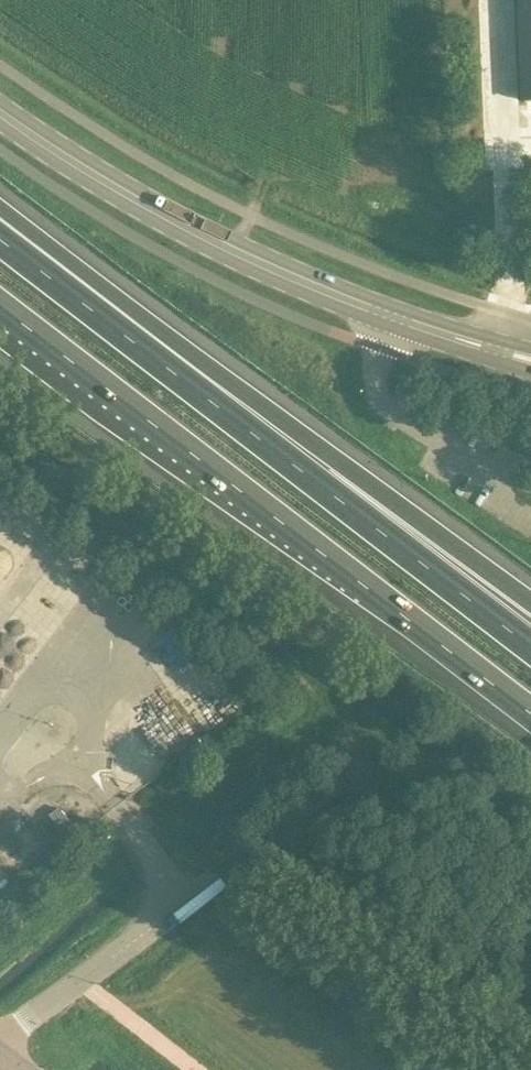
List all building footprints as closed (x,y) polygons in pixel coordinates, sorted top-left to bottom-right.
[(520,62),(521,101),(530,101),(530,0),(517,0),(520,62)] [(162,762),(148,741),(116,762),(131,783),(162,762)] [(48,814),(62,833),(72,826),(58,807),(48,814)] [(9,875),(48,846),(24,814),(12,823),(9,819),(0,825),(0,867),(2,866),(9,875)]
